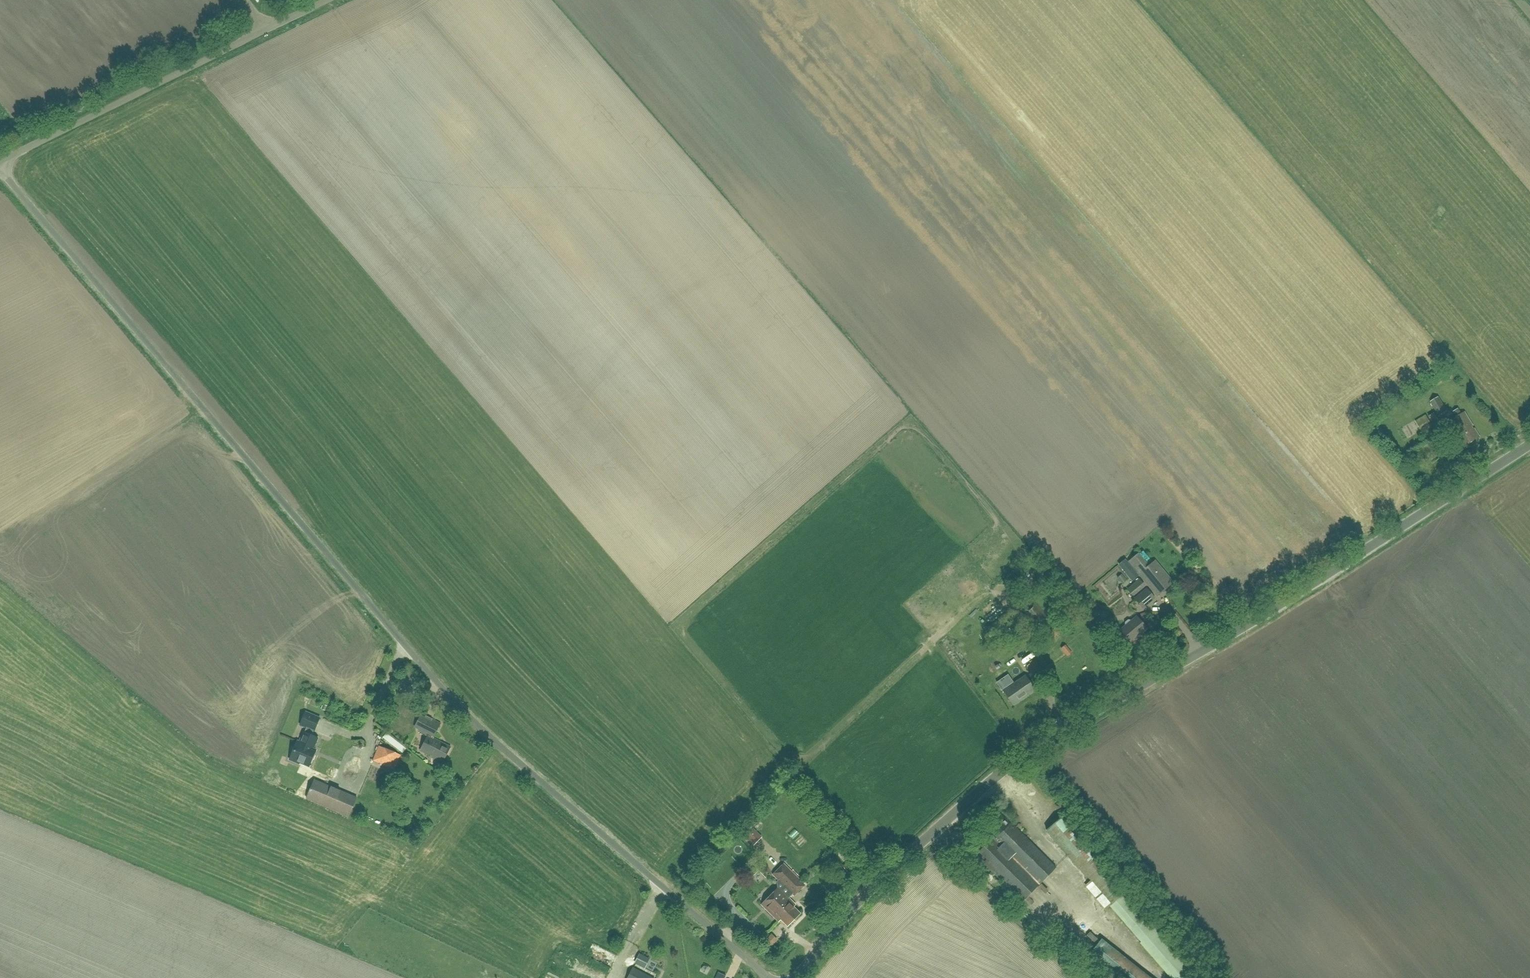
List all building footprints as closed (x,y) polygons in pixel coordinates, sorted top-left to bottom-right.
[(1430,403),(1439,418),(1447,413),(1439,398),(1430,403)] [(1463,447),(1479,437),(1463,412),(1461,413),(1459,410),(1455,412),(1457,416),(1448,421),(1463,447)] [(1432,424),(1437,421),(1433,414),(1428,417),(1432,424)] [(1431,425),(1426,417),(1416,423),(1421,431),(1431,425)] [(1138,575),(1156,597),(1171,584),(1158,568),(1153,562),(1148,566),(1143,560),(1133,569),(1138,575)] [(1133,580),(1137,577),(1130,569),(1127,572),(1133,580)] [(1131,595),(1132,595),(1143,585),(1139,580),(1127,589),(1131,595)] [(1141,608),(1153,599),(1146,591),(1135,600),(1141,608)] [(1038,634),(1057,619),(1039,595),(1019,611),(1038,634)] [(1090,609),(1088,621),(1106,625),(1108,612),(1090,609)] [(1125,626),(1119,630),(1129,643),(1145,629),(1135,617),(1129,622),(1128,620),(1126,620),(1124,622),(1124,624),(1125,626)] [(1054,637),(1061,632),(1057,627),(1050,632),(1054,637)] [(1068,657),(1072,653),(1065,645),(1061,648),(1068,657)] [(1026,665),(1032,674),(1041,668),(1035,658),(1026,665)] [(1008,686),(1002,691),(1012,705),(1033,690),(1024,677),(1009,687),(1008,686)] [(316,751),(313,749),(318,738),(311,735),(313,731),(314,731),(320,718),(305,712),(300,725),(307,728),(305,733),(304,732),(299,742),(297,741),(289,760),(299,764),(300,763),(309,767),(316,751)] [(442,763),(450,747),(433,738),(440,724),(431,719),(430,721),(425,718),(418,731),(427,736),(419,751),(442,763)] [(386,733),(384,736),(402,751),(405,747),(386,733)] [(379,746),(372,761),(395,770),(401,755),(379,746)] [(314,780),(306,799),(349,817),(357,798),(314,780)] [(1112,903),(1175,977),(1198,977),(1202,974),(1128,889),(1065,814),(1045,830),(1110,905),(1112,903)] [(993,837),(1004,849),(1020,833),(1011,823),(1009,824),(1000,815),(986,830),(993,837)] [(752,844),(756,840),(760,836),(752,828),(744,836),(752,844)] [(1021,902),(1055,868),(1020,833),(1004,849),(993,837),(975,855),(1021,902)] [(776,917),(780,920),(782,918),(779,915),(785,909),(782,906),(789,899),(788,898),(791,894),(793,896),(804,885),(790,872),(784,865),(773,876),(780,883),(783,886),(780,890),(778,888),(761,905),(774,919),(776,917)] [(1030,898),(1026,902),(1032,909),(1036,906),(1030,898)] [(795,905),(789,899),(782,906),(785,909),(779,915),(782,918),(780,920),(787,927),(799,914),(793,907),(795,905)] [(1093,941),(1097,937),(1093,931),(1088,935),(1093,941)] [(632,968),(627,977),(651,977),(632,968)]
